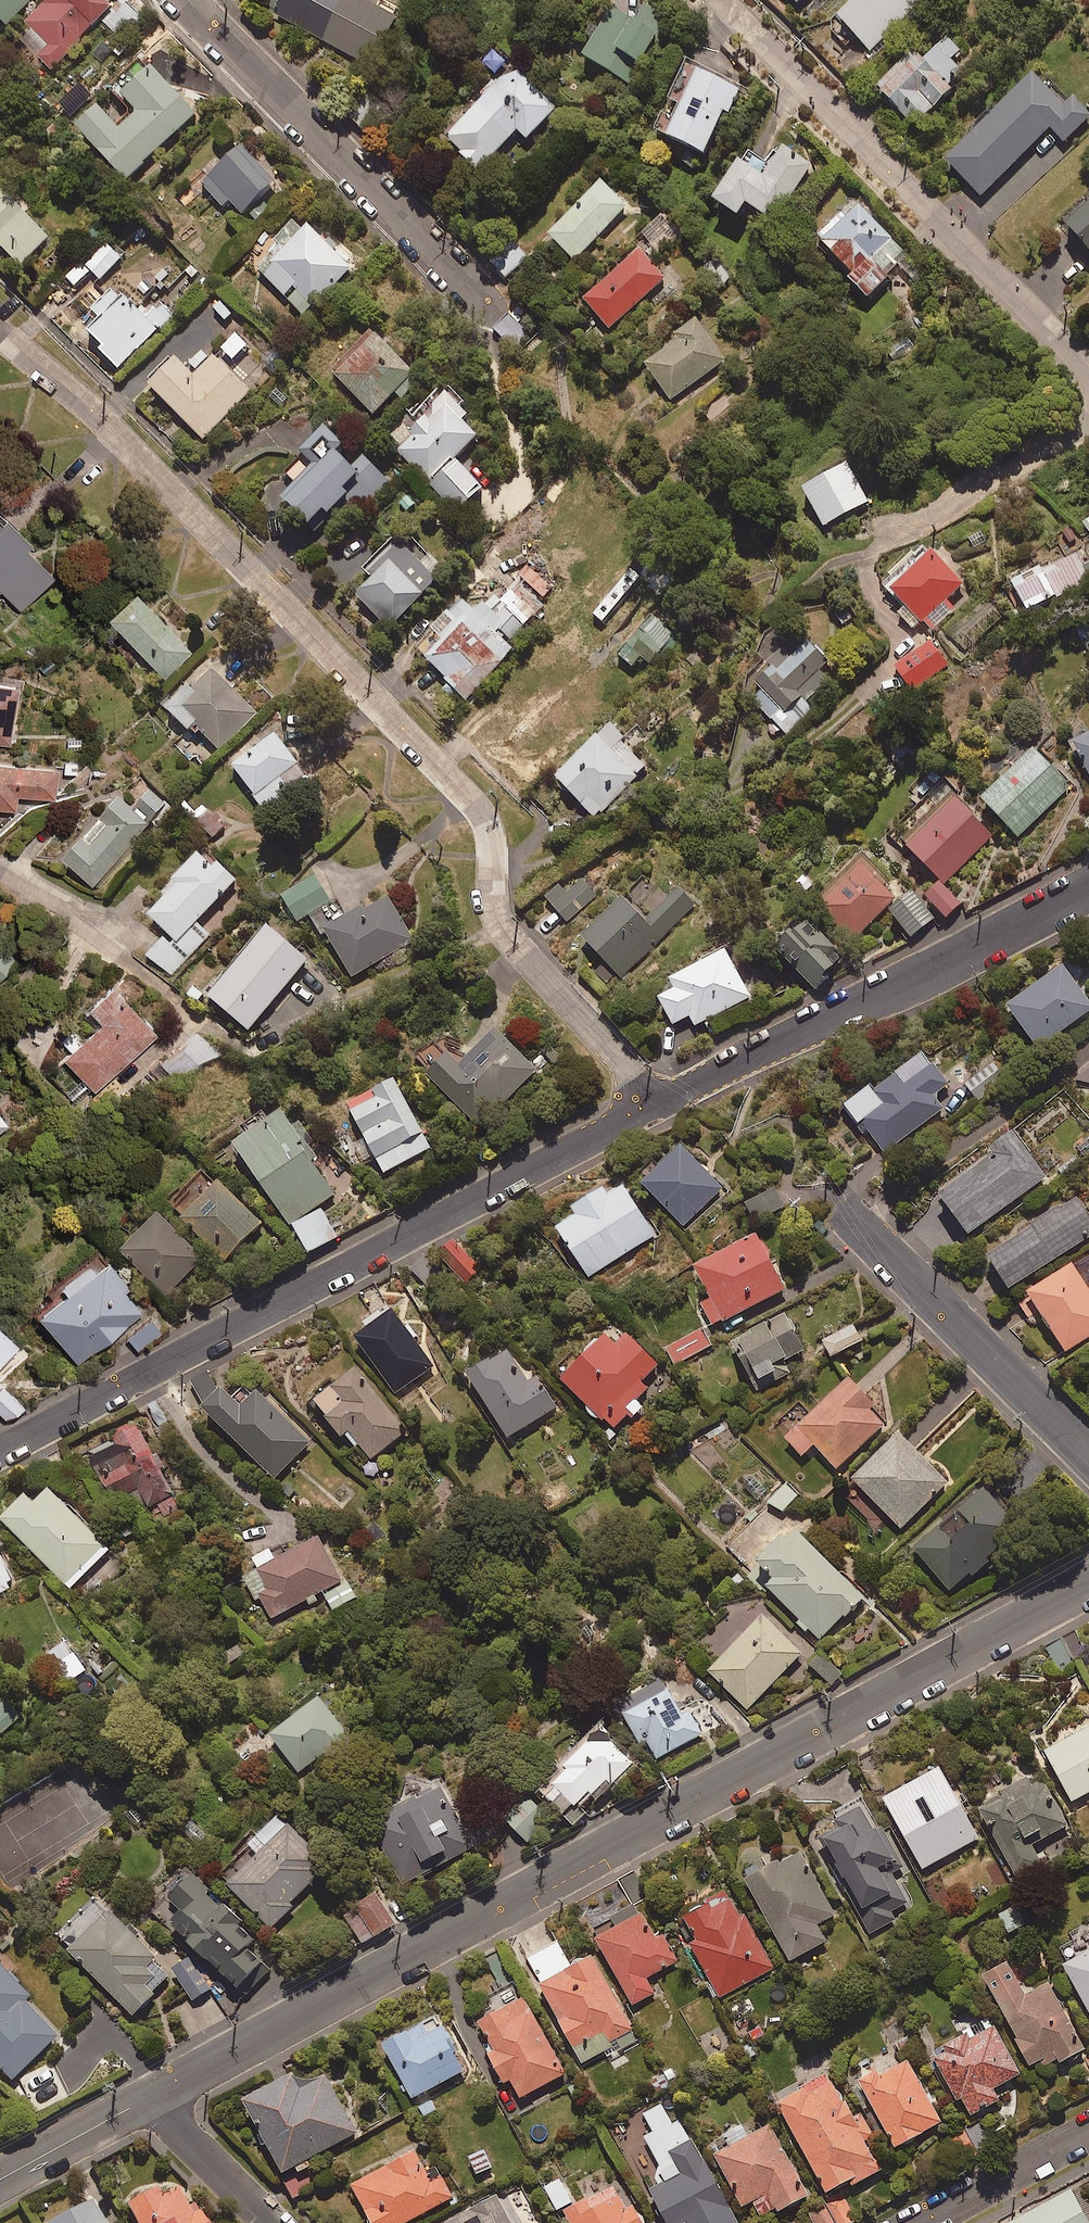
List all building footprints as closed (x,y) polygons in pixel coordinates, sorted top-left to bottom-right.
[(14,21),(35,0),(0,0),(0,8),(14,21)] [(110,0),(46,0),(14,33),(54,70),(116,5),(110,0)] [(343,0),(284,0),(271,28),(372,76),(396,25),(343,0)] [(825,24),(846,46),(854,38),(868,52),(922,0),(850,0),(825,24)] [(611,6),(581,55),(630,85),(671,20),(643,3),(633,19),(611,6)] [(913,51),(878,85),(913,121),(967,70),(957,59),(965,50),(950,34),(922,60),(913,51)] [(200,110),(168,72),(149,51),(108,87),(127,108),(114,120),(99,103),(76,124),(90,140),(123,177),(200,110)] [(746,81),(685,61),(672,99),(685,104),(674,137),(711,150),(726,107),(736,110),(746,81)] [(558,111),(548,102),(509,65),(442,137),(481,174),(520,132),(530,141),(558,111)] [(945,165),(983,199),(1049,125),(1067,141),(1088,116),(1088,78),(1064,107),(1026,74),(945,165)] [(753,201),(781,216),(813,157),(780,140),(769,161),(746,149),(718,201),(745,215),(753,201)] [(278,181),(243,141),(204,175),(239,214),(278,181)] [(629,202),(602,177),(550,232),(576,257),(629,202)] [(28,193),(0,224),(0,233),(32,262),(65,225),(28,193)] [(1060,225),(1088,253),(1088,196),(1060,225)] [(852,200),(820,239),(856,269),(848,279),(876,301),(901,271),(878,253),(894,233),(852,200)] [(334,247),(305,218),(256,268),(286,297),(297,286),(301,290),(287,304),(303,319),(317,305),(355,267),(334,247)] [(139,249),(121,234),(100,258),(118,274),(139,249)] [(664,279),(636,249),(582,299),(610,329),(664,279)] [(525,265),(510,250),(488,273),(504,288),(525,265)] [(731,276),(715,261),(698,280),(714,295),(731,276)] [(162,316),(125,284),(89,325),(136,367),(173,325),(190,307),(179,297),(162,316)] [(532,335),(510,313),(493,330),(516,352),(532,335)] [(730,363),(694,318),(640,361),(676,406),(730,363)] [(371,416),(419,368),(374,324),(327,373),(371,416)] [(230,347),(211,368),(189,349),(162,381),(219,431),(247,400),(266,378),(230,347)] [(483,424),(444,385),(386,443),(426,482),(437,471),(470,504),(488,484),(455,452),(483,424)] [(379,477),(341,444),(293,499),(330,532),(379,477)] [(856,457),(807,487),(832,528),(881,498),(856,457)] [(21,582),(42,602),(75,568),(5,503),(0,508),(0,590),(6,596),(21,582)] [(926,540),(889,582),(939,626),(960,602),(952,595),(968,576),(926,540)] [(568,567),(544,547),(519,576),(543,596),(568,567)] [(1064,558),(998,592),(1016,627),(1083,594),(1064,558)] [(394,560),(350,602),(387,640),(430,599),(394,560)] [(649,585),(627,568),(589,615),(611,633),(649,585)] [(568,597),(557,587),(540,609),(551,618),(568,597)] [(189,678),(217,648),(157,592),(129,621),(189,678)] [(479,607),(417,663),(457,707),(520,651),(479,607)] [(674,632),(651,614),(618,656),(633,668),(640,658),(649,665),(674,632)] [(763,736),(824,668),(795,642),(734,710),(763,736)] [(924,648),(885,677),(904,701),(942,672),(924,648)] [(230,658),(193,698),(241,742),(278,701),(230,658)] [(6,744),(8,719),(11,689),(0,688),(0,743),(6,744)] [(296,728),(251,761),(288,812),(333,780),(296,728)] [(597,732),(545,783),(591,830),(644,779),(597,732)] [(1058,749),(1087,802),(1088,801),(1088,732),(1058,749)] [(1022,756),(970,809),(1013,850),(1064,797),(1022,756)] [(16,795),(54,799),(58,767),(0,760),(0,808),(14,810),(16,795)] [(893,846),(942,893),(992,842),(943,795),(893,846)] [(88,894),(146,832),(165,812),(149,797),(130,817),(120,808),(62,870),(88,894)] [(223,831),(205,814),(190,830),(208,847),(223,831)] [(802,914),(844,955),(895,903),(853,862),(802,914)] [(215,870),(206,878),(193,865),(168,889),(175,895),(144,925),(151,932),(163,944),(170,951),(180,961),(190,972),(215,948),(195,927),(234,890),(215,870)] [(281,895),(297,922),(331,902),(315,875),(281,895)] [(567,880),(541,907),(566,931),(592,904),(567,880)] [(934,893),(920,908),(942,929),(956,915),(934,893)] [(613,909),(572,952),(615,992),(656,949),(688,916),(671,900),(639,934),(613,909)] [(343,923),(317,939),(347,988),(409,949),(379,901),(343,923)] [(926,929),(904,903),(884,919),(906,945),(926,929)] [(305,921),(317,939),(343,923),(332,904),(305,921)] [(792,918),(758,954),(805,1000),(840,964),(792,918)] [(302,967),(256,933),(201,1005),(247,1039),(302,967)] [(157,983),(180,961),(170,951),(163,944),(140,966),(157,983)] [(718,958),(661,988),(669,1001),(653,1010),(665,1033),(681,1025),(686,1035),(743,1005),(718,958)] [(0,961),(0,987),(13,974),(0,961)] [(1039,1049),(1088,1012),(1088,1001),(1063,965),(1007,1006),(1039,1049)] [(124,1002),(118,1009),(102,993),(77,1017),(93,1033),(60,1065),(94,1099),(158,1037),(124,1002)] [(427,1075),(482,1127),(536,1069),(493,1028),(460,1064),(448,1053),(427,1075)] [(202,1068),(216,1053),(193,1031),(168,1057),(187,1075),(198,1064),(202,1068)] [(1008,1082),(993,1062),(962,1086),(978,1106),(1008,1082)] [(864,1125),(884,1153),(944,1110),(934,1095),(948,1085),(933,1065),(902,1088),(894,1076),(876,1089),(872,1084),(843,1105),(860,1128),(864,1125)] [(382,1173),(430,1148),(392,1077),(339,1105),(345,1116),(328,1125),(351,1170),(374,1158),(382,1173)] [(315,1157),(308,1148),(315,1143),(298,1118),(291,1123),(281,1109),(232,1144),(288,1225),(334,1193),(310,1160),(315,1157)] [(940,1194),(970,1234),(1046,1177),(1012,1133),(990,1149),(993,1154),(940,1194)] [(723,1189),(680,1145),(642,1183),(684,1226),(723,1189)] [(654,1237),(618,1177),(570,1206),(575,1215),(556,1226),(587,1277),(654,1237)] [(218,1181),(181,1217),(224,1260),(260,1224),(218,1181)] [(1010,1289),(1088,1237),(1088,1215),(1077,1196),(988,1255),(1010,1289)] [(336,1238),(321,1210),(293,1226),(308,1253),(336,1238)] [(165,1295),(202,1259),(158,1213),(121,1250),(165,1295)] [(786,1290),(758,1234),(693,1267),(709,1298),(701,1303),(713,1327),(786,1290)] [(481,1267),(453,1240),(439,1254),(467,1282),(481,1267)] [(130,1281),(105,1252),(90,1264),(86,1258),(57,1282),(62,1288),(33,1312),(74,1363),(140,1308),(123,1287),(130,1281)] [(1067,1352),(1088,1338),(1088,1253),(1017,1300),(1029,1319),(1041,1312),(1067,1352)] [(433,1368),(394,1309),(354,1336),(393,1395),(433,1368)] [(148,1314),(122,1335),(134,1351),(161,1331),(148,1314)] [(730,1345),(758,1394),(767,1389),(762,1380),(776,1372),(773,1367),(806,1349),(786,1314),(730,1345)] [(0,1323),(0,1362),(20,1344),(0,1323)] [(632,1421),(645,1407),(639,1401),(649,1390),(643,1383),(659,1365),(614,1323),(562,1380),(613,1429),(626,1415),(632,1421)] [(712,1346),(703,1329),(666,1349),(674,1365),(712,1346)] [(525,1376),(507,1348),(466,1373),(507,1439),(557,1408),(534,1371),(525,1376)] [(370,1389),(367,1392),(360,1383),(363,1381),(353,1369),(313,1403),(342,1437),(344,1435),(357,1449),(359,1447),(371,1461),(406,1431),(370,1389)] [(871,1410),(875,1406),(849,1378),(785,1438),(802,1456),(814,1445),(837,1470),(885,1425),(871,1410)] [(4,1380),(0,1383),(0,1408),(7,1416),(28,1405),(4,1380)] [(257,1393),(253,1397),(244,1387),(230,1400),(221,1391),(203,1409),(274,1479),(309,1444),(257,1393)] [(146,1503),(148,1507),(173,1495),(137,1422),(109,1436),(114,1445),(87,1459),(119,1521),(136,1513),(134,1509),(146,1503)] [(948,1483),(899,1434),(852,1480),(901,1529),(948,1483)] [(985,1487),(958,1509),(973,1528),(956,1541),(941,1522),(912,1545),(950,1592),(988,1562),(986,1558),(1020,1531),(985,1487)] [(778,1488),(766,1503),(783,1516),(794,1501),(778,1488)] [(90,1532),(96,1526),(74,1504),(68,1510),(48,1490),(33,1504),(25,1495),(0,1520),(69,1589),(108,1550),(90,1532)] [(865,1596),(793,1528),(750,1573),(821,1642),(865,1596)] [(305,1601),(308,1608),(320,1602),(316,1595),(321,1592),(331,1611),(355,1598),(346,1580),(343,1581),(319,1536),(274,1560),(269,1551),(252,1560),(258,1571),(247,1577),(270,1619),(305,1601)] [(0,1562),(0,1593),(13,1585),(0,1562)] [(802,1654),(764,1616),(708,1671),(747,1710),(802,1654)] [(66,1642),(47,1654),(58,1672),(77,1660),(66,1642)] [(687,1720),(672,1690),(624,1715),(639,1745),(646,1741),(655,1759),(702,1736),(693,1717),(687,1720)] [(347,1736),(319,1698),(268,1736),(296,1774),(347,1736)] [(1,1700),(0,1701),(0,1735),(18,1719),(1,1700)] [(1045,1750),(1072,1802),(1088,1793),(1088,1727),(1045,1750)] [(611,1742),(590,1743),(565,1765),(569,1769),(543,1793),(573,1826),(586,1815),(577,1805),(590,1793),(597,1800),(634,1766),(611,1742)] [(923,1870),(979,1839),(940,1768),(884,1799),(923,1870)] [(1039,1774),(980,1806),(1021,1884),(1045,1871),(1032,1845),(1067,1827),(1039,1774)] [(471,1852),(440,1786),(370,1819),(401,1886),(471,1852)] [(877,1829),(861,1800),(834,1814),(841,1828),(819,1839),(869,1934),(895,1920),(891,1912),(907,1903),(892,1874),(904,1867),(883,1826),(877,1829)] [(334,1869),(276,1814),(246,1846),(251,1850),(222,1881),(272,1928),(292,1907),(290,1904),(310,1883),(315,1889),(334,1869)] [(818,1925),(834,1916),(800,1853),(747,1883),(791,1962),(827,1942),(818,1925)] [(255,1940),(193,1874),(168,1897),(183,1913),(170,1925),(202,1959),(204,1957),(235,1990),(261,1965),(246,1949),(255,1940)] [(720,1999),(775,1968),(726,1884),(701,1899),(705,1906),(685,1918),(698,1941),(689,1946),(720,1999)] [(395,1925),(378,1895),(344,1915),(361,1945),(395,1925)] [(175,1975),(100,1898),(58,1939),(133,2016),(175,1975)] [(1031,1925),(1018,1905),(999,1917),(1011,1937),(1031,1925)] [(646,1979),(677,1962),(660,1932),(654,1935),(641,1913),(595,1939),(632,2007),(654,1995),(646,1979)] [(1063,1966),(1088,2015),(1088,1952),(1063,1966)] [(623,2010),(619,2012),(592,1958),(540,1984),(581,2065),(604,2054),(606,2058),(639,2041),(623,2010)] [(208,1990),(189,1961),(173,1971),(193,2001),(208,1990)] [(1031,2070),(1043,2064),(1045,2068),(1058,2060),(1060,2065),(1086,2050),(1049,1984),(1027,1996),(1008,1963),(983,1978),(1018,2039),(1014,2041),(1031,2070)] [(0,1973),(0,2080),(6,2086),(54,2039),(21,2005),(26,1999),(0,1973)] [(521,2099),(565,2075),(523,1998),(479,2022),(491,2044),(485,2047),(505,2084),(511,2081),(521,2099)] [(432,2031),(427,2021),(383,2044),(411,2100),(464,2073),(441,2027),(432,2031)] [(969,2035),(932,2054),(958,2103),(964,2100),(972,2116),(1000,2101),(994,2090),(1021,2076),(995,2027),(972,2040),(969,2035)] [(896,2149),(942,2123),(907,2060),(902,2063),(894,2048),(853,2071),(896,2149)] [(309,2160),(356,2134),(325,2076),(302,2089),(294,2074),(243,2102),(282,2174),(292,2169),(296,2176),(313,2167),(309,2160)] [(867,2139),(873,2136),(861,2113),(853,2117),(830,2074),(779,2102),(828,2193),(853,2180),(855,2184),(883,2169),(867,2139)] [(680,2121),(672,2125),(661,2106),(643,2116),(653,2133),(644,2139),(663,2171),(643,2182),(666,2222),(738,2222),(680,2121)] [(995,2147),(985,2123),(964,2132),(973,2156),(995,2147)] [(802,2200),(810,2196),(770,2125),(714,2157),(743,2208),(753,2203),(764,2222),(802,2200)] [(491,2169),(485,2152),(470,2158),(476,2175),(491,2169)] [(429,2183),(413,2154),(350,2188),(370,2222),(407,2222),(452,2199),(440,2177),(429,2183)] [(286,2186),(294,2201),(321,2186),(315,2175),(305,2181),(302,2176),(286,2186)] [(545,2187),(557,2212),(567,2207),(564,2202),(569,2199),(560,2180),(545,2187)] [(844,2186),(828,2194),(820,2181),(807,2188),(811,2195),(802,2200),(814,2222),(854,2222),(862,2219),(844,2186)] [(622,2184),(565,2212),(571,2222),(641,2222),(622,2184)] [(198,2212),(191,2215),(176,2189),(159,2198),(155,2190),(124,2207),(133,2222),(204,2222),(198,2212)] [(1071,2191),(1013,2222),(1088,2222),(1071,2191)] [(499,2194),(442,2222),(514,2222),(499,2194)] [(90,2203),(53,2222),(101,2222),(90,2203)]
